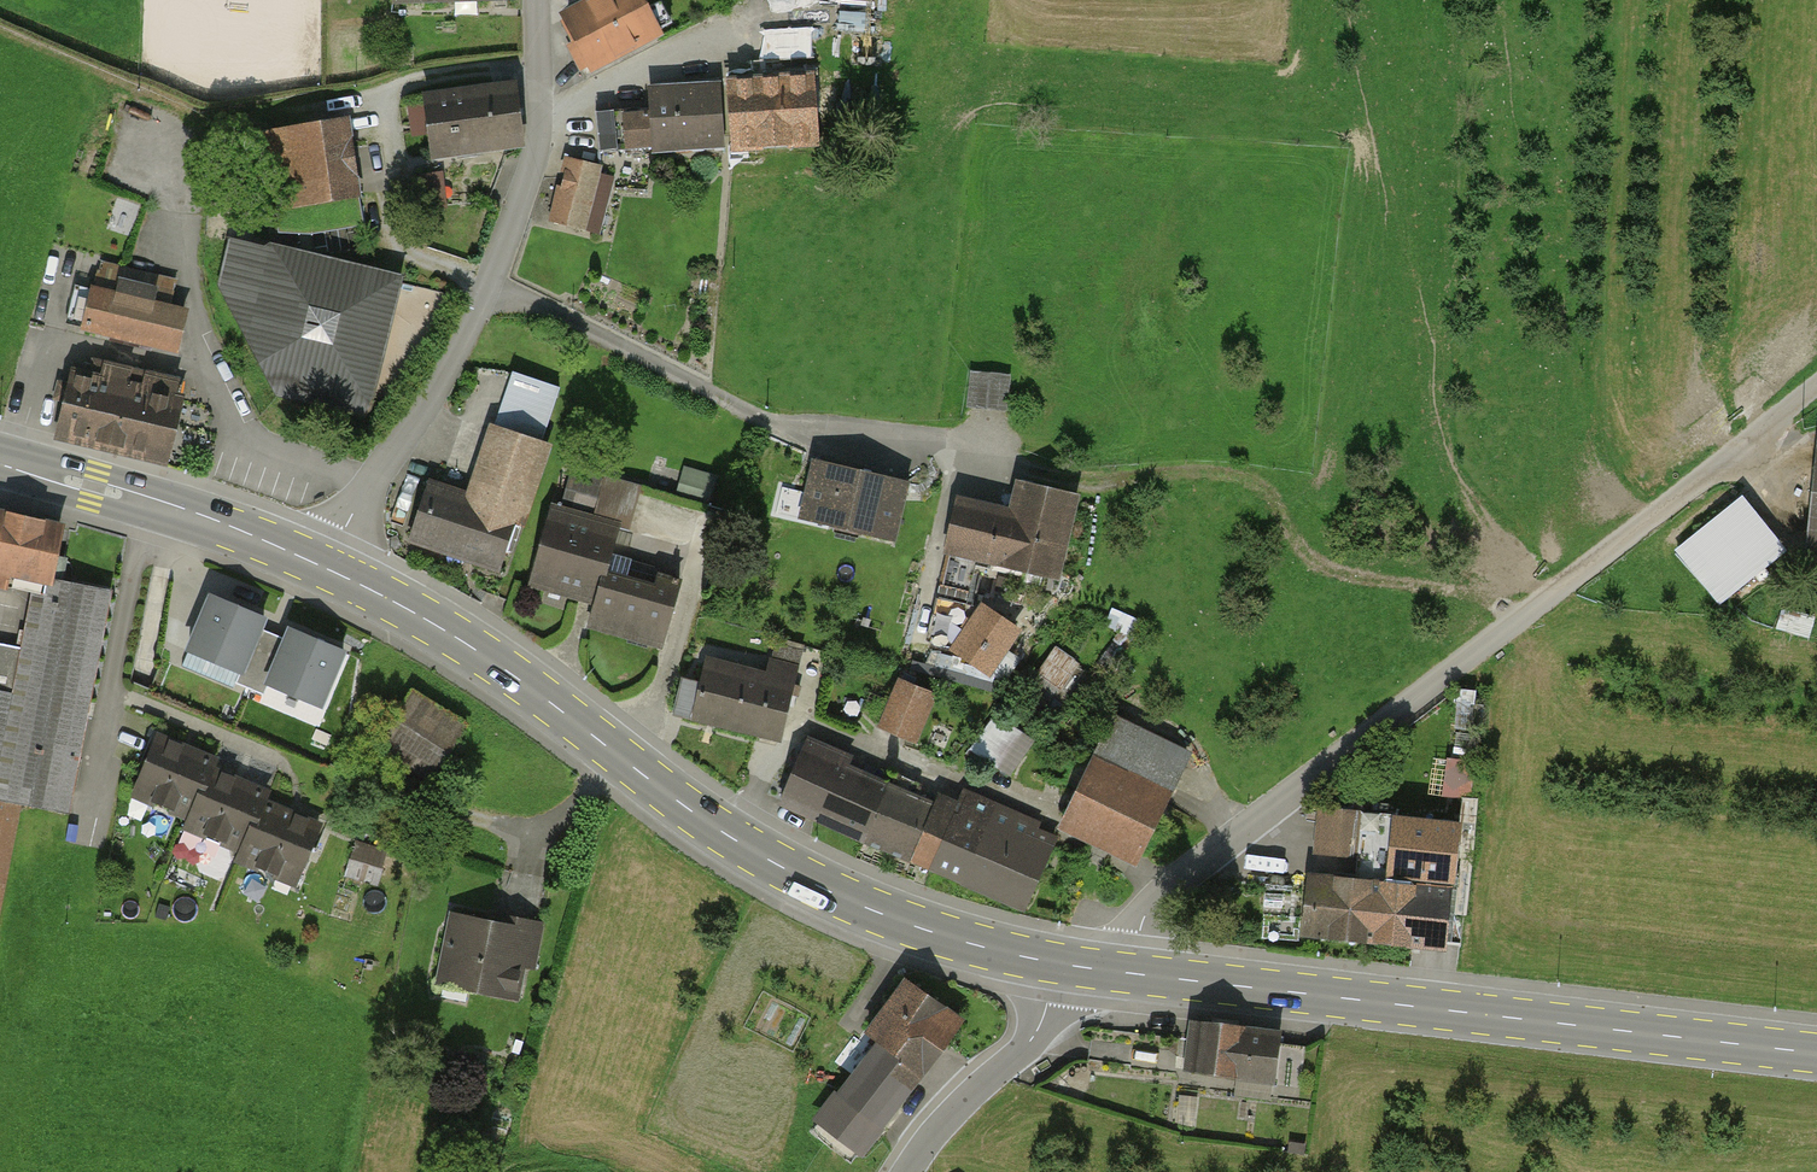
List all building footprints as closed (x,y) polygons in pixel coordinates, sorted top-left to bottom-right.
[(581,70),(655,32),(638,0),(600,0),(568,17),(580,40),(569,46),(581,70)] [(806,81),(729,87),(734,144),(810,138),(806,81)] [(514,85),(426,97),(433,154),(521,142),(514,85)] [(637,109),(595,112),(598,152),(653,148),(653,150),(725,145),(721,88),(650,93),(652,113),(638,114),(637,109)] [(363,223),(346,119),(266,131),(282,228),(309,223),(311,231),(363,223)] [(601,168),(571,160),(555,222),(598,233),(605,205),(587,200),(591,184),(597,186),(601,168)] [(397,281),(230,241),(220,284),(278,395),(363,415),(397,281)] [(93,291),(76,287),(68,322),(174,348),(182,312),(169,308),(175,281),(100,263),(93,291)] [(64,365),(48,431),(161,458),(179,382),(103,364),(101,374),(64,365)] [(1009,374),(972,370),(968,407),(1005,411),(1009,374)] [(418,477),(399,535),(496,566),(537,439),(481,421),(459,490),(418,477)] [(875,475),(816,461),(802,518),(892,539),(903,490),(874,483),(875,475)] [(638,490),(572,471),(561,510),(553,508),(533,583),(597,600),(590,626),(659,645),(676,584),(600,564),(611,525),(627,529),(638,490)] [(712,478),(689,472),(682,497),(705,503),(712,478)] [(959,500),(947,552),(1056,578),(1075,499),(1018,485),(1011,513),(959,500)] [(1688,540),(1721,580),(1765,544),(1733,504),(1688,540)] [(0,513),(0,588),(6,589),(9,572),(39,578),(24,650),(0,646),(0,903),(21,801),(67,810),(111,592),(53,580),(64,526),(0,513)] [(263,627),(204,602),(179,659),(238,684),(263,627)] [(1016,630),(982,607),(967,604),(955,649),(988,671),(1016,630)] [(343,660),(284,635),(259,693),(318,718),(343,660)] [(696,644),(678,716),(776,740),(799,649),(776,644),(772,663),(696,644)] [(1062,700),(1085,661),(1056,644),(1033,683),(1062,700)] [(915,741),(936,697),(900,680),(880,725),(915,741)] [(467,729),(403,689),(370,739),(435,780),(467,729)] [(1008,775),(1030,743),(995,720),(973,752),(1008,775)] [(1067,815),(1138,849),(1184,755),(1113,721),(1067,815)] [(159,735),(132,796),(188,820),(185,828),(242,853),(238,862),(294,885),(320,826),(262,802),(267,791),(211,767),(214,759),(159,735)] [(809,738),(781,800),(865,838),(934,864),(962,879),(1022,907),(1050,849),(1017,836),(1023,820),(968,798),(958,817),(914,797),(918,786),(897,776),(892,787),(838,763),(843,752),(809,738)] [(1471,793),(1475,749),(1451,747),(1447,791),(1471,793)] [(1363,799),(1325,795),(1319,850),(1357,854),(1363,799)] [(1455,827),(1401,821),(1395,871),(1450,877),(1455,827)] [(354,847),(348,872),(383,881),(389,856),(354,847)] [(1314,876),(1308,932),(1443,946),(1449,891),(1314,876)] [(500,925),(454,915),(440,981),(516,996),(522,964),(532,966),(540,925),(501,918),(500,925)] [(861,1148),(956,1022),(905,983),(867,1033),(879,1042),(822,1118),(861,1148)] [(1273,1037),(1176,1025),(1170,1072),(1267,1084),(1273,1037)]
